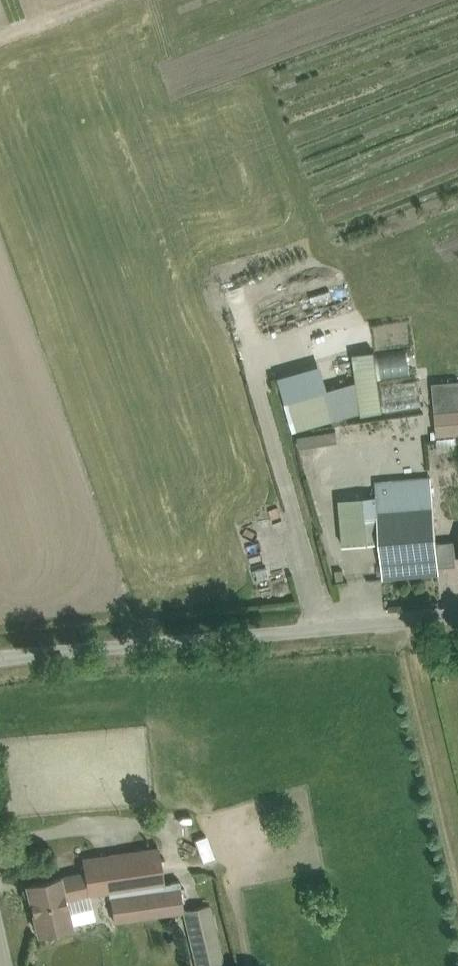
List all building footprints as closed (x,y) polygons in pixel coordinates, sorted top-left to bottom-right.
[(366,418),(389,417),(387,355),(364,356),(366,418)] [(292,400),(308,396),(301,372),(282,377),(285,389),(289,388),(292,400)] [(389,382),(394,415),(430,410),(426,377),(389,382)] [(449,435),(457,434),(457,408),(435,410),(437,437),(449,435)] [(336,431),(298,436),(299,448),(338,442),(336,431)] [(344,544),(381,541),(382,558),(384,577),(438,573),(437,566),(455,565),(454,541),(435,541),(432,501),(429,475),(375,480),(377,494),(339,497),(344,544)] [(60,876),(27,884),(38,933),(58,928),(72,925),(68,912),(66,899),(90,894),(109,889),(114,922),(184,912),(180,887),(166,889),(165,882),(159,845),(118,850),(102,854),(83,859),(85,871),(60,877),(60,876)] [(209,903),(185,909),(198,965),(216,965),(223,964),(209,903)]
